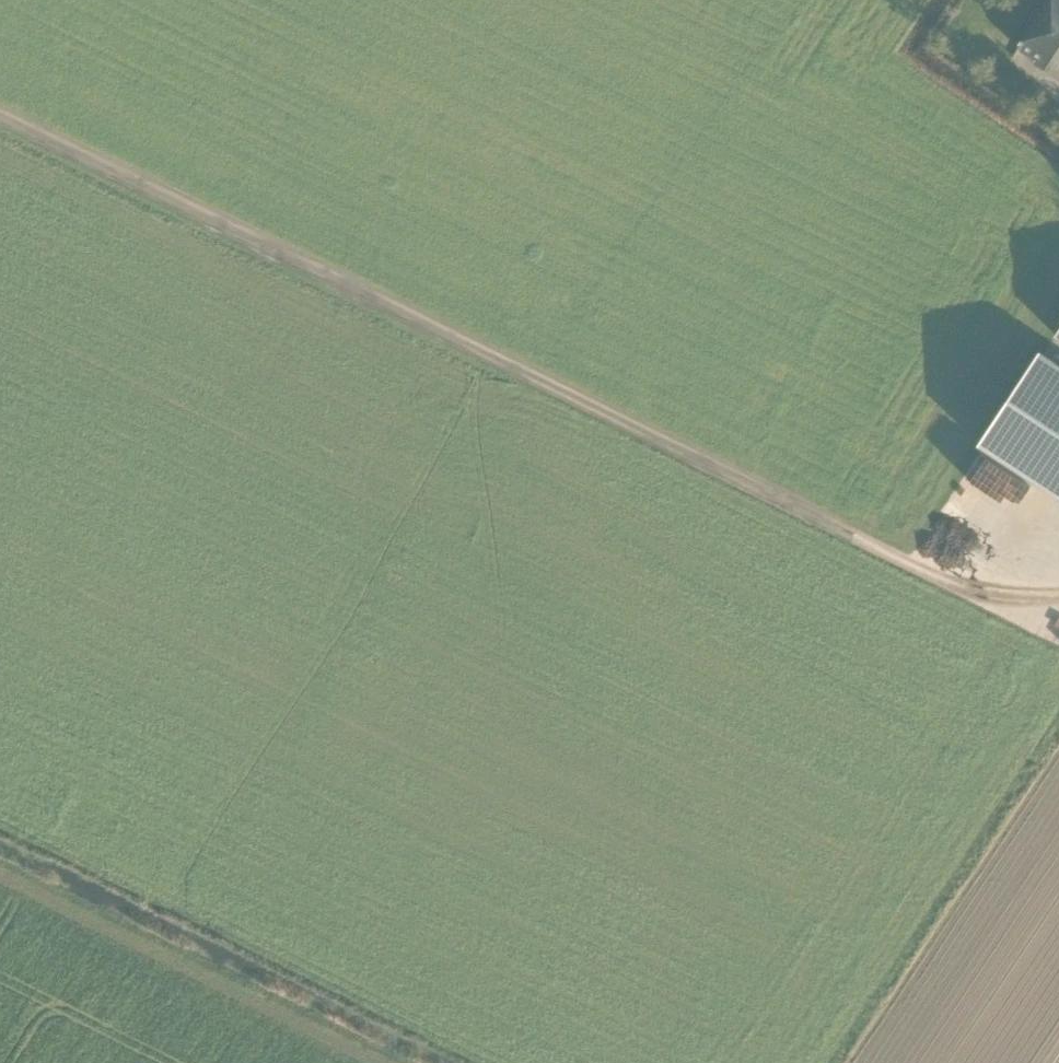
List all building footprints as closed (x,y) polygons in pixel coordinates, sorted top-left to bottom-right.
[(1020,47),(1034,57),(1032,60),(1058,78),(1058,0),(1050,0),(1020,47)] [(1044,352),(983,445),(1058,495),(1058,362),(1044,352)]
